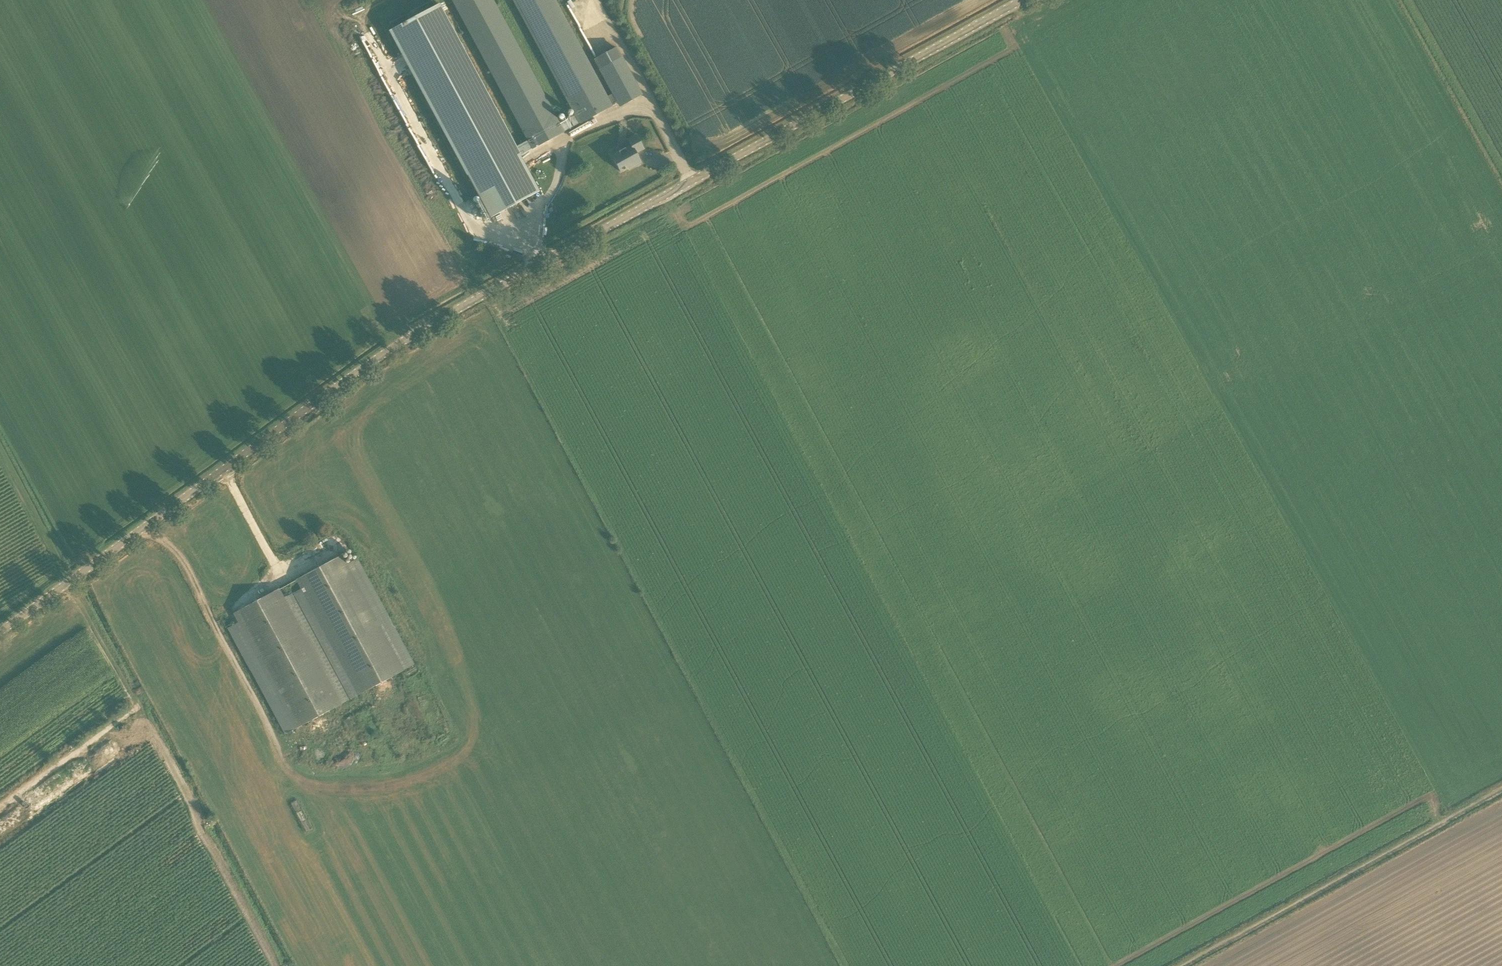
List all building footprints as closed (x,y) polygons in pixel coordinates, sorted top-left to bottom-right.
[(579,124),(574,115),(559,123),(493,0),(452,0),(526,138),(532,149),(579,124)] [(574,115),(579,124),(618,103),(620,107),(641,95),(642,94),(642,95),(663,83),(638,37),(617,48),(616,49),(595,60),(613,94),(606,98),(554,0),(513,0),(569,105),(566,106),(568,110),(571,108),(574,115)] [(520,156),(532,149),(526,138),(514,145),(438,4),(390,31),(490,218),(539,192),(520,156)] [(636,136),(627,140),(630,146),(611,156),(620,172),(633,165),(634,167),(641,164),(635,154),(643,150),(636,136)] [(408,766),(405,760),(432,746),(435,751),(455,740),(357,559),(346,564),(341,555),(296,579),(297,580),(279,590),(279,589),(234,613),(239,622),(228,628),(326,810),(345,799),(342,794),(369,779),(372,785),(408,766)]
